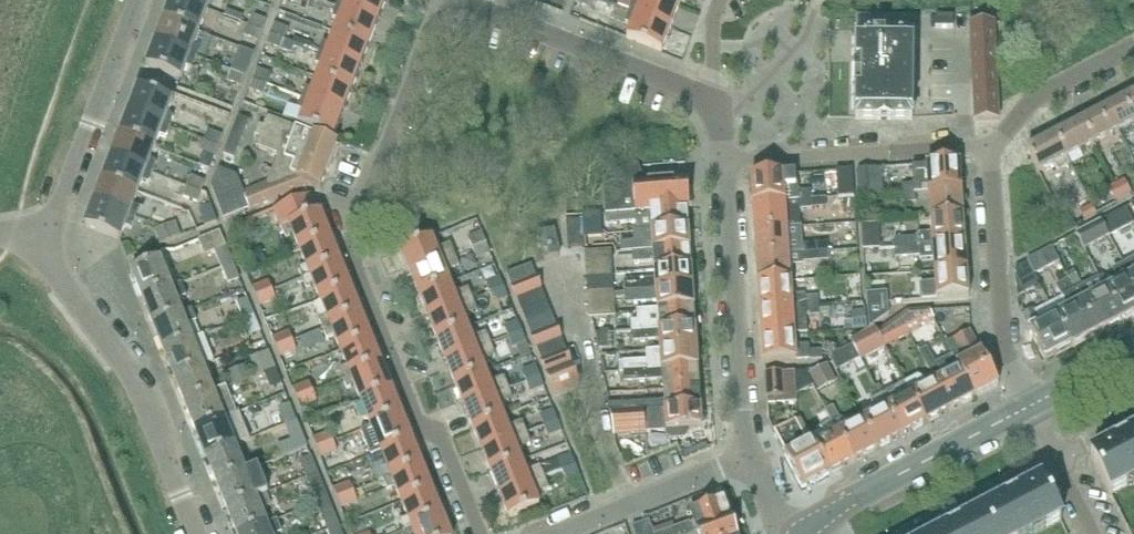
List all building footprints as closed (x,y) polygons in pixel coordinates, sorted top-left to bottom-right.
[(208,11),(178,0),(171,0),(164,20),(199,34),(208,11)] [(212,0),(178,0),(208,11),(212,0)] [(387,0),(347,0),(346,0),(340,0),(337,8),(378,24),(387,0)] [(594,0),(577,0),(575,4),(590,10),(594,0)] [(679,6),(663,0),(642,0),(640,3),(634,1),(630,13),(671,29),(679,6)] [(369,47),(378,24),(337,8),(333,19),(339,21),(334,33),(369,47)] [(242,26),(245,20),(228,13),(225,19),(242,26)] [(662,53),(671,29),(630,13),(625,26),(631,28),(627,39),(662,53)] [(247,28),(263,33),(267,22),(252,16),(247,28)] [(935,17),(935,29),(953,29),(953,18),(935,17)] [(194,47),(199,34),(164,20),(155,43),(197,59),(201,49),(194,47)] [(271,35),(285,41),(289,30),(275,25),(271,35)] [(994,26),(970,27),(971,40),(974,121),(999,121),(998,112),(994,26)] [(259,43),(263,33),(247,28),(244,37),(259,43)] [(360,70),(369,47),(334,33),(330,46),(323,43),(319,54),(360,70)] [(281,51),(285,41),(271,35),(267,45),(281,51)] [(913,121),(913,39),(856,38),(855,121),(913,121)] [(193,70),(197,59),(155,43),(146,67),(181,81),(187,67),(193,70)] [(352,92),(360,70),(319,54),(315,64),(322,67),(317,79),(352,92)] [(229,69),(230,57),(209,55),(207,67),(229,69)] [(230,72),(245,78),(249,68),(234,62),(230,72)] [(254,81),(268,86),(272,76),(258,70),(254,81)] [(242,88),(245,78),(230,72),(227,82),(242,88)] [(343,115),(352,92),(317,79),(312,91),(306,89),(302,99),(343,115)] [(264,96),(268,86),(254,81),(250,91),(264,96)] [(173,102),(138,89),(128,113),(170,129),(174,118),(168,116),(173,102)] [(1131,96),(1107,109),(1119,132),(1133,124),(1133,101),(1131,96)] [(334,139),(343,115),(302,99),(298,109),(304,112),(299,125),(334,139)] [(1094,145),(1119,132),(1107,109),(1082,122),(1094,145)] [(166,139),(170,129),(128,113),(120,135),(155,149),(160,137),(166,139)] [(288,181),(293,193),(310,186),(320,190),(337,145),(268,118),(264,128),(260,127),(256,137),(260,139),(256,148),(279,156),(268,184),(270,188),(288,181)] [(235,162),(250,123),(239,119),(224,158),(235,162)] [(1067,159),(1094,145),(1082,122),(1055,136),(1067,159)] [(204,141),(219,147),(223,137),(208,132),(204,141)] [(151,161),(155,149),(120,135),(111,158),(153,174),(157,163),(151,161)] [(1038,173),(1067,159),(1055,136),(1027,151),(1038,173)] [(215,158),(219,147),(204,141),(200,152),(215,158)] [(149,184),(153,174),(111,158),(103,181),(138,194),(143,182),(149,184)] [(961,192),(959,169),(959,165),(912,167),(914,186),(902,187),(902,196),(916,195),(929,194),(961,192)] [(638,184),(642,183),(635,167),(631,169),(630,167),(603,179),(606,216),(686,211),(686,210),(690,210),(688,182),(647,185),(647,186),(639,187),(638,184)] [(870,170),(857,171),(858,197),(871,196),(870,171),(870,170)] [(243,194),(237,178),(219,171),(212,189),(224,221),(249,211),(243,194)] [(854,198),(852,172),(852,171),(836,172),(838,199),(854,198)] [(753,205),(785,203),(798,202),(798,193),(797,187),(798,187),(798,175),(751,177),(753,205)] [(187,187),(202,193),(206,183),(191,177),(187,187)] [(133,207),(138,194),(103,181),(94,204),(135,220),(139,209),(133,207)] [(243,194),(249,211),(293,193),(288,181),(270,188),(268,184),(243,194)] [(1116,186),(1123,198),(1130,194),(1124,182),(1116,186)] [(1114,202),(1123,198),(1116,186),(1108,190),(1114,202)] [(198,203),(202,193),(187,187),(183,198),(198,203)] [(798,202),(811,201),(811,192),(798,193),(798,202)] [(931,221),(963,219),(961,192),(929,194),(931,221)] [(903,205),(916,204),(916,195),(902,196),(903,205)] [(281,229),(318,214),(310,196),(274,211),(281,229)] [(806,211),(812,211),(811,201),(798,202),(785,203),(753,205),(754,232),(787,230),(787,229),(808,228),(806,211)] [(131,230),(135,220),(94,204),(85,227),(120,241),(125,228),(131,230)] [(1084,221),(1096,215),(1092,207),(1080,213),(1084,221)] [(653,232),(688,230),(686,211),(606,216),(607,225),(636,223),(636,233),(653,232)] [(300,251),(330,239),(320,213),(318,214),(281,229),(281,230),(282,229),(286,238),(294,235),(300,251)] [(1133,227),(1133,226),(1127,213),(1111,222),(1119,236),(1133,227)] [(895,250),(965,245),(963,219),(931,221),(932,238),(894,241),(895,250)] [(569,249),(586,248),(584,221),(567,222),(569,249)] [(1085,251),(1109,238),(1101,221),(1076,234),(1085,251)] [(878,227),(860,228),(862,254),(879,253),(878,245),(879,245),(878,227)] [(172,242),(182,238),(177,228),(167,232),(172,242)] [(620,254),(689,250),(688,230),(653,232),(654,243),(619,245),(620,254)] [(787,242),(787,230),(754,232),(756,258),(788,256),(828,253),(828,243),(801,245),(801,241),(787,242)] [(161,247),(172,242),(167,232),(157,236),(161,247)] [(232,264),(226,248),(220,232),(199,241),(205,257),(217,252),(223,268),(232,264)] [(544,261),(560,257),(553,232),(538,236),(544,261)] [(473,249),(486,244),(482,234),(469,239),(473,249)] [(303,280),(340,265),(330,239),(300,251),(307,267),(299,270),(303,280)] [(451,245),(436,251),(431,240),(401,252),(411,274),(455,256),(451,245)] [(477,260),(490,255),(486,244),(473,249),(477,260)] [(935,274),(967,272),(965,245),(895,250),(896,260),(920,258),(920,262),(934,261),(935,274)] [(656,272),(690,270),(689,250),(620,254),(618,254),(618,264),(655,261),(656,272)] [(612,265),(611,255),(611,252),(584,253),(585,267),(612,265)] [(758,285),(790,283),(789,268),(803,267),(802,264),(829,262),(828,253),(788,256),(756,258),(758,285)] [(1040,273),(1053,267),(1046,255),(1034,261),(1040,273)] [(445,273),(459,268),(455,256),(411,274),(420,297),(450,285),(445,273)] [(1124,265),(1133,284),(1133,259),(1124,265)] [(174,284),(169,285),(160,262),(131,274),(131,275),(132,274),(142,300),(175,287),(174,284)] [(1017,299),(1040,287),(1028,263),(1015,270),(1017,299)] [(230,284),(239,280),(232,264),(223,268),(230,284)] [(321,302),(350,290),(340,265),(303,280),(306,289),(314,286),(321,302)] [(613,278),(613,274),(612,265),(585,267),(586,280),(613,278)] [(1124,265),(1112,271),(1119,285),(1106,292),(1122,321),(1133,315),(1133,284),(1124,265)] [(511,288),(536,278),(531,266),(506,276),(511,288)] [(692,289),(690,270),(656,272),(656,282),(645,283),(645,281),(625,282),(625,294),(692,289)] [(910,303),(937,301),(969,298),(967,272),(935,274),(936,287),(922,288),(923,292),(910,293),(910,303)] [(1075,293),(1083,288),(1077,276),(1069,280),(1075,293)] [(491,294),(504,288),(500,278),(487,283),(491,294)] [(516,300),(541,290),(536,278),(511,288),(516,300)] [(587,293),(614,291),(613,278),(586,280),(587,293)] [(1081,305),(1075,293),(1069,280),(1057,287),(1070,311),(1057,318),(1072,348),(1097,335),(1081,305)] [(1122,321),(1106,292),(1100,280),(1086,287),(1092,299),(1081,305),(1097,335),(1122,321)] [(256,299),(272,292),(269,283),(252,289),(256,299)] [(791,296),(790,283),(758,285),(760,311),(792,309),(805,308),(805,299),(805,295),(791,296)] [(153,327),(181,315),(176,302),(187,298),(182,284),(175,287),(142,300),(153,327)] [(468,290),(454,296),(450,285),(420,297),(428,319),(473,301),(468,290)] [(504,288),(491,294),(495,304),(508,299),(504,288)] [(693,309),(692,289),(625,294),(626,305),(646,304),(646,301),(658,301),(658,312),(693,309)] [(361,315),(355,301),(350,290),(321,302),(327,318),(319,321),(323,330),(361,315)] [(521,313),(546,303),(541,290),(516,300),(521,313)] [(615,305),(614,294),(614,291),(587,293),(588,307),(615,305)] [(272,292),(256,299),(260,308),(276,301),(272,292)] [(874,326),(888,317),(886,294),(866,295),(869,330),(874,326)] [(805,308),(819,307),(818,298),(805,299),(805,308)] [(244,320),(254,317),(247,300),(238,304),(244,320)] [(463,318),(477,312),(473,301),(428,319),(437,341),(467,329),(463,318)] [(526,325),(551,315),(546,303),(521,313),(526,325)] [(616,319),(616,314),(615,305),(588,307),(589,320),(616,319)] [(760,311),(762,338),(794,336),(808,335),(807,318),(819,317),(819,307),(805,308),(792,309),(760,311)] [(632,334),(638,333),(695,329),(693,309),(658,312),(638,313),(638,323),(632,323),(632,334)] [(163,353),(192,341),(186,327),(197,323),(192,311),(181,315),(153,327),(163,353)] [(852,331),(867,330),(866,311),(851,312),(852,331)] [(900,317),(909,334),(933,321),(928,311),(907,312),(900,317)] [(1057,318),(1041,326),(1033,311),(1022,316),(1030,331),(1029,332),(1045,362),(1072,348),(1057,318)] [(341,352),(371,340),(361,315),(323,330),(327,339),(334,336),(341,352)] [(531,337),(556,327),(551,315),(526,325),(531,337)] [(254,317),(244,320),(251,337),(260,333),(254,317)] [(910,336),(909,334),(900,317),(878,333),(886,349),(910,336)] [(509,338),(522,333),(518,322),(505,328),(509,338)] [(851,342),(854,347),(861,361),(862,362),(886,349),(878,333),(874,326),(869,330),(867,331),(851,342)] [(536,350),(561,340),(556,327),(531,337),(536,350)] [(486,334),(472,340),(467,329),(437,341),(446,363),(491,345),(486,334)] [(695,329),(638,333),(632,334),(633,342),(660,340),(661,351),(696,349),(695,329)] [(276,349),(293,342),(289,333),(273,340),(276,349)] [(522,333),(509,338),(513,349),(526,343),(522,333)] [(981,354),(969,333),(946,345),(957,367),(959,372),(960,371),(974,399),(997,387),(997,388),(998,387),(981,354)] [(326,346),(321,334),(301,342),(306,354),(326,346)] [(599,351),(612,350),(611,334),(596,335),(599,351)] [(808,349),(795,350),(794,336),(762,338),(764,364),(796,363),(822,361),(822,352),(808,353),(808,349)] [(343,380),(381,365),(371,340),(341,352),(347,368),(339,371),(343,380)] [(541,362),(566,352),(561,340),(536,350),(541,362)] [(206,362),(201,364),(192,341),(163,353),(174,379),(207,366),(206,362)] [(293,342),(276,349),(280,358),(297,351),(293,342)] [(481,362),(495,356),(491,345),(446,363),(455,386),(485,374),(481,362)] [(861,361),(854,347),(830,360),(837,374),(861,361)] [(620,374),(624,373),(697,369),(696,349),(661,351),(647,352),(647,362),(619,364),(620,374)] [(936,366),(927,349),(919,353),(935,384),(950,412),(974,399),(960,371),(959,372),(947,378),(940,364),(936,366)] [(546,375),(571,365),(566,352),(541,362),(546,375)] [(266,373),(275,369),(268,353),(259,357),(266,373)] [(391,391),(382,369),(381,365),(343,380),(347,390),(355,387),(361,403),(391,391)] [(555,396),(580,386),(571,365),(546,375),(555,396)] [(819,393),(838,383),(828,365),(809,375),(819,393)] [(204,371),(208,369),(207,366),(174,379),(185,406),(213,394),(204,371)] [(527,383),(540,377),(536,367),(522,372),(527,383)] [(251,383),(246,369),(228,376),(233,390),(251,383)] [(275,369),(266,373),(272,389),(281,385),(275,369)] [(699,389),(697,369),(624,373),(625,383),(663,381),(664,391),(699,389)] [(796,374),(797,396),(813,388),(806,373),(796,374)] [(504,379),(490,385),(485,374),(455,386),(464,408),(509,390),(504,379)] [(797,404),(797,396),(796,374),(783,375),(784,399),(766,400),(767,407),(797,404)] [(766,400),(784,399),(783,375),(764,375),(766,400)] [(540,377),(527,383),(531,393),(544,388),(540,377)] [(926,388),(922,381),(918,379),(906,385),(906,384),(905,385),(911,397),(926,425),(950,412),(935,384),(926,388)] [(297,399),(313,393),(310,383),(293,390),(297,399)] [(195,432),(236,415),(226,389),(213,394),(185,406),(195,432)] [(610,415),(612,415),(644,413),(700,409),(699,389),(664,391),(665,402),(664,402),(665,402),(609,406),(610,415)] [(499,407),(513,401),(509,390),(464,408),(473,430),(503,418),(499,407)] [(363,431),(371,428),(401,416),(391,391),(361,403),(368,419),(360,422),(363,431)] [(313,393),(297,399),(300,408),(317,402),(313,393)] [(901,437),(926,425),(911,397),(887,409),(901,437)] [(287,426),(296,422),(290,406),(280,409),(287,426)] [(832,423),(839,419),(833,407),(826,411),(831,422),(832,423)] [(614,436),(666,433),(666,432),(702,429),(700,409),(644,413),(612,415),(610,415),(614,436)] [(877,450),(901,437),(887,409),(862,422),(877,450)] [(545,427),(558,422),(554,411),(540,417),(545,427)] [(206,459),(235,447),(250,441),(239,414),(236,415),(195,432),(206,459)] [(382,453),(411,441),(401,416),(371,428),(382,453)] [(522,423),(508,429),(503,418),(473,430),(482,452),(527,434),(522,423)] [(843,421),(840,421),(839,419),(832,423),(838,435),(853,463),(877,450),(862,422),(848,429),(844,421),(843,421)] [(814,448),(811,442),(800,421),(774,435),(774,436),(775,436),(785,456),(785,457),(802,490),(829,476),(814,448)] [(296,422),(287,426),(293,442),(303,438),(296,422)] [(549,438),(562,432),(558,422),(545,427),(549,438)] [(829,476),(853,463),(838,435),(832,423),(831,422),(820,428),(824,436),(811,442),(814,448),(829,476)] [(317,450),(334,443),(330,434),(313,441),(317,450)] [(517,451),(531,446),(527,434),(482,452),(491,474),(521,462),(517,451)] [(1133,484),(1133,435),(1091,458),(1110,496),(1133,484)] [(392,478),(421,466),(411,441),(382,453),(392,478)] [(334,443),(317,450),(321,459),(337,452),(334,443)] [(248,468),(244,470),(235,447),(206,459),(216,485),(250,471),(248,468)] [(563,472),(576,466),(571,456),(558,461),(563,472)] [(308,478),(317,474),(311,458),(302,462),(308,478)] [(540,468),(526,474),(521,462),(491,474),(500,497),(545,479),(540,468)] [(402,503),(432,491),(421,466),(392,478),(384,481),(388,491),(395,487),(402,503)] [(567,482),(580,477),(576,466),(563,472),(567,482)] [(227,511),(256,499),(266,495),(268,494),(258,468),(250,471),(216,485),(227,511)] [(317,474),(308,478),(315,494),(324,490),(317,474)] [(535,496),(549,490),(545,479),(500,497),(509,519),(539,507),(535,496)] [(338,500),(354,493),(350,484),(334,491),(338,500)] [(1062,521),(1042,484),(983,515),(993,533),(1038,533),(1062,521)] [(404,532),(442,517),(432,491),(402,503),(408,519),(400,523),(404,532)] [(354,493),(338,500),(341,509),(358,502),(354,493)] [(730,520),(721,494),(706,500),(708,506),(690,513),(694,524),(690,526),(689,524),(662,533),(693,533),(730,520)] [(271,507),(266,495),(256,499),(227,511),(236,533),(245,533),(266,526),(261,511),(271,507)] [(329,531),(339,527),(332,511),(323,514),(329,531)] [(983,515),(946,533),(993,533),(983,515)] [(442,517),(404,532),(405,533),(449,533),(442,517)] [(647,517),(642,519),(644,524),(632,528),(634,533),(653,533),(647,517)] [(730,520),(693,533),(735,533),(730,520)] [(277,521),(266,526),(245,533),(282,533),(277,521)]
